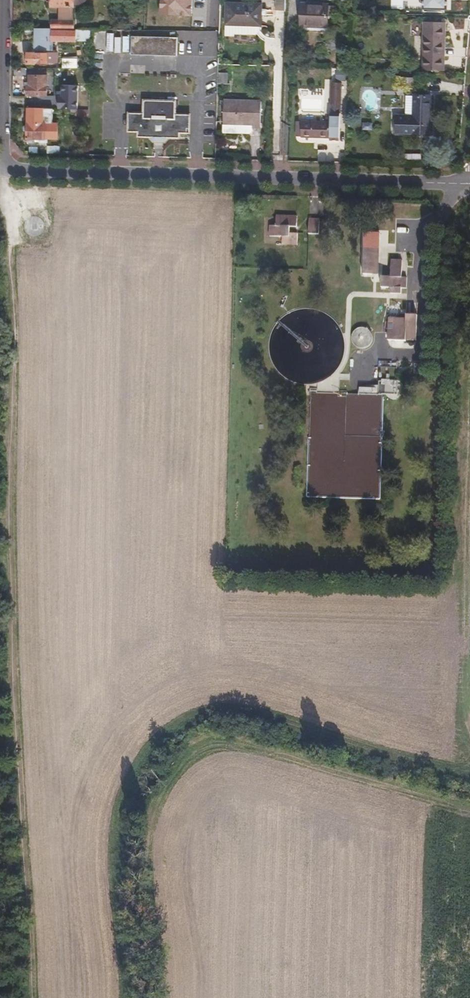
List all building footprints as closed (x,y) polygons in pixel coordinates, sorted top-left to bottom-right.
[(57,11),(71,11),(71,5),(72,5),(72,3),(72,0),(51,0),(51,5),(57,5),(57,11)] [(285,10),(285,0),(275,0),(275,10),(285,10)] [(225,3),(224,24),(258,25),(259,25),(260,4),(225,3)] [(326,4),(301,4),(300,25),(326,26),(326,4)] [(50,28),(72,29),(72,19),(71,19),(56,19),(50,19),(50,28)] [(421,70),(442,71),(444,22),(424,21),(421,70)] [(258,25),(224,24),(223,34),(233,34),(233,32),(254,33),(258,30),(258,25)] [(89,41),(90,29),(78,29),(77,41),(89,41)] [(75,30),(52,30),(51,40),(74,40),(75,30)] [(176,37),(130,36),(130,54),(176,54),(176,37)] [(46,53),(26,53),(26,62),(45,63),(46,53)] [(217,72),(216,83),(226,83),(226,72),(217,72)] [(26,85),(26,95),(45,95),(46,75),(28,75),(28,85),(26,85)] [(330,82),(329,104),(340,104),(340,83),(330,82)] [(429,95),(413,95),(413,115),(396,115),(395,132),(428,132),(429,95)] [(149,137),(153,141),(161,142),(165,139),(165,138),(178,138),(178,133),(189,133),(189,114),(174,114),(174,101),(143,100),(142,113),(128,113),(127,132),(137,132),(137,137),(149,137)] [(223,100),(222,123),(251,124),(251,127),(259,127),(260,101),(223,100)] [(87,108),(75,108),(75,117),(87,117),(87,108)] [(44,114),(25,114),(25,138),(44,138),(44,114)] [(329,122),(300,121),(300,136),(329,137),(329,122)] [(251,124),(222,123),(222,133),(248,134),(251,132),(251,127),(251,124)] [(298,225),(299,213),(279,212),(279,222),(273,222),(273,232),(285,233),(284,241),(299,242),(299,231),(293,231),(294,224),(298,225)] [(320,231),(321,216),(311,216),(311,231),(320,231)] [(378,269),(379,243),(364,243),(363,268),(378,269)] [(403,276),(403,261),(393,260),(392,276),(383,276),(383,287),(392,287),(392,293),(402,294),(403,288),(408,288),(408,276),(403,276)] [(431,283),(431,263),(422,263),(421,283),(431,283)] [(412,341),(412,316),(407,316),(406,321),(389,320),(388,342),(406,343),(407,341),(412,341)] [(353,328),(353,345),(371,344),(370,328),(353,328)] [(348,444),(361,442),(361,445),(370,445),(372,456),(372,462),(374,471),(368,472),(367,481),(368,485),(379,486),(384,395),(403,396),(404,380),(380,379),(379,387),(360,386),(359,394),(348,393),(345,394),(339,393),(341,402),(348,437),(348,444)] [(311,392),(311,408),(333,408),(333,402),(334,402),(334,396),(324,396),(325,393),(311,392)]
